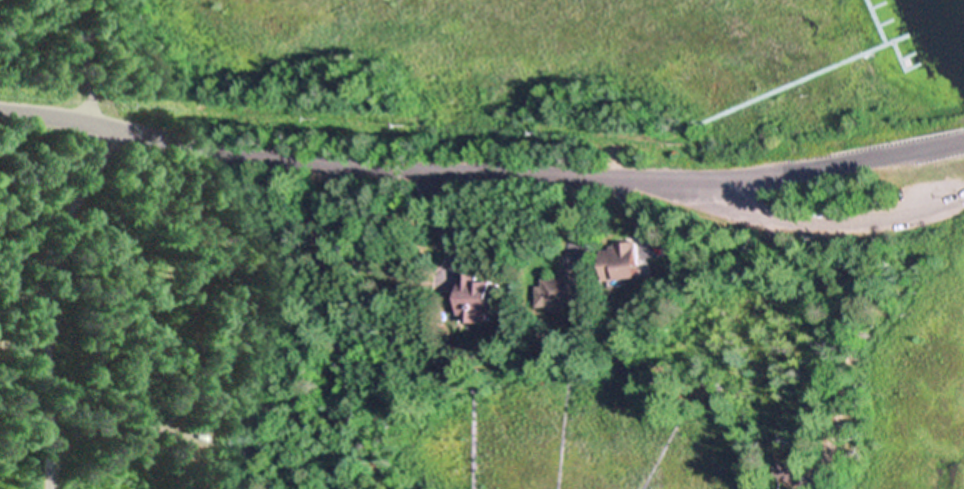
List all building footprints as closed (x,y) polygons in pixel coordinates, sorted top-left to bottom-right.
[(647,274),(611,278),(608,247),(617,246),(617,243),(623,242),(623,241),(643,239),(647,274)] [(545,308),(540,309),(539,287),(545,286),(544,280),(565,279),(564,269),(574,269),(584,268),(586,306),(545,308)] [(505,286),(505,317),(493,317),(493,323),(488,323),(468,322),(468,315),(462,315),(462,273),(479,273),(479,283),(495,284),(495,286),(501,286),(505,286)]
